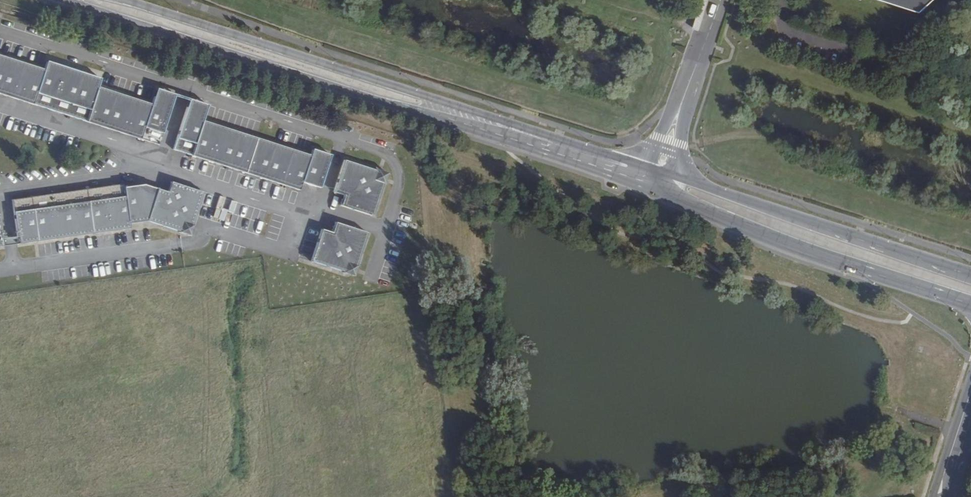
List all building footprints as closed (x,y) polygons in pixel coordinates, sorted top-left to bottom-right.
[(921,13),(935,0),(880,0),(921,13)] [(165,93),(147,86),(141,102),(88,84),(91,73),(38,55),(34,66),(0,55),(0,93),(148,142),(156,119),(165,93)] [(170,123),(179,97),(165,93),(156,119),(170,123)] [(197,103),(179,97),(170,123),(163,147),(289,189),(292,180),(310,186),(321,153),(303,147),(301,154),(192,118),(197,103)] [(367,168),(335,157),(324,191),(335,194),(332,203),(364,214),(375,181),(367,168)] [(11,200),(18,240),(19,245),(150,225),(183,236),(194,231),(205,196),(172,186),(169,197),(146,188),(125,191),(123,184),(11,200)] [(348,262),(359,228),(327,218),(324,228),(313,225),(303,256),(337,267),(348,262)]
